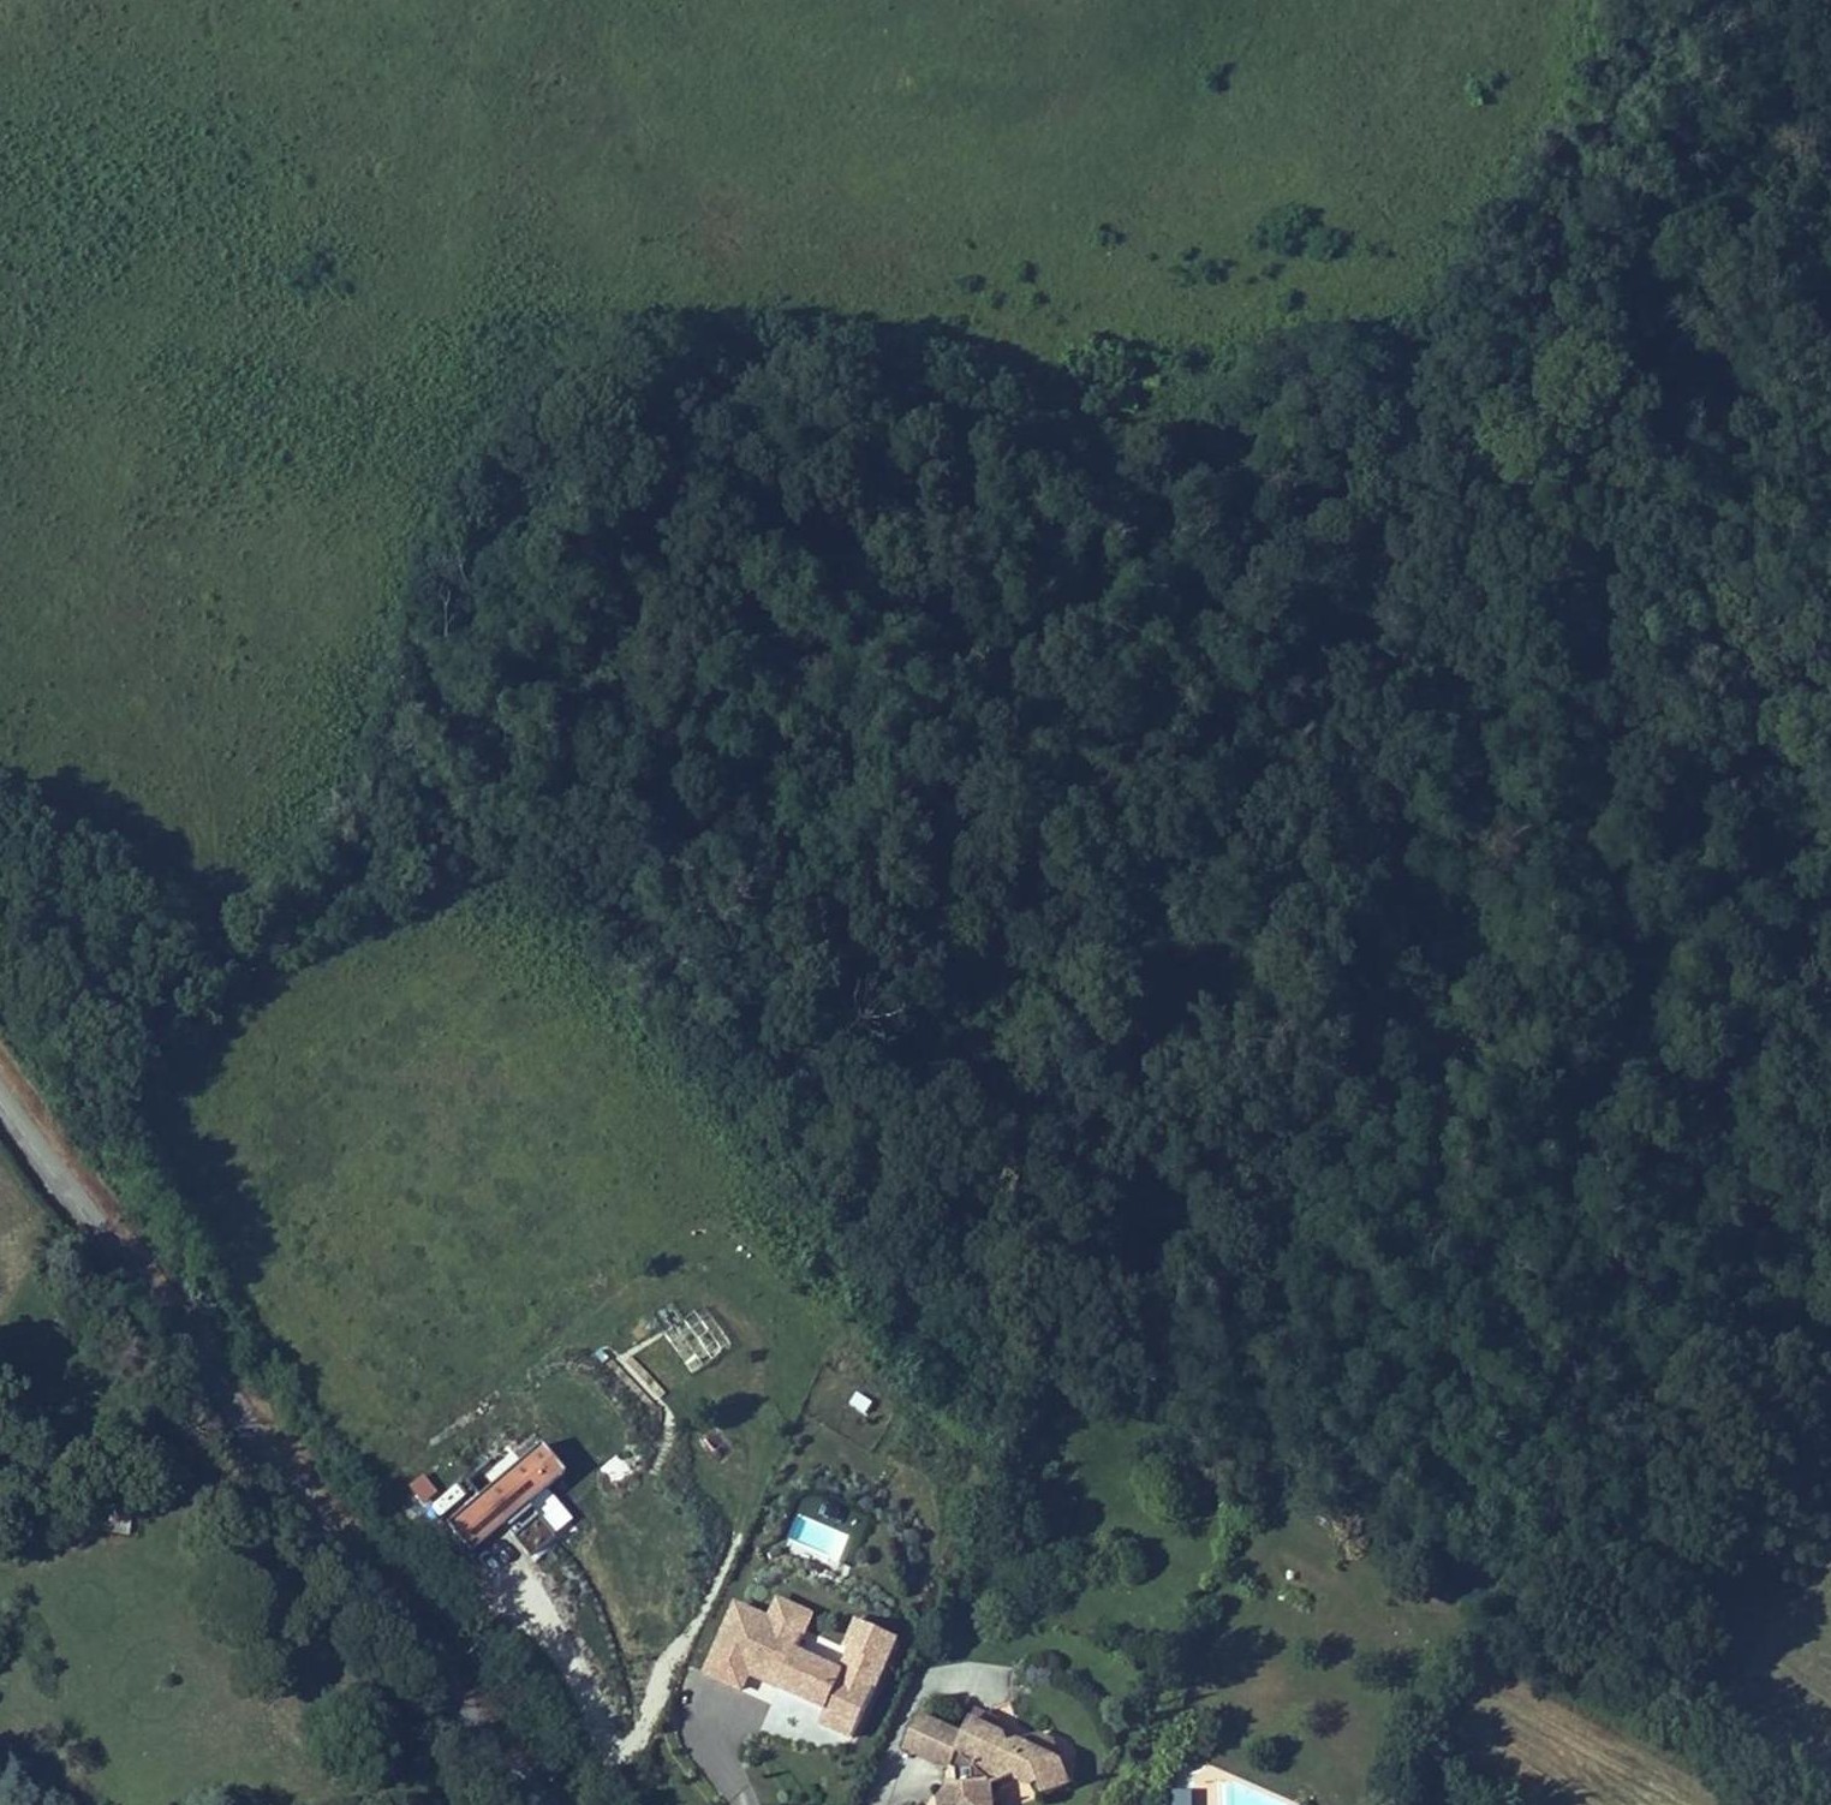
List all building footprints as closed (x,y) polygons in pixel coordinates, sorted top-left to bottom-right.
[(559,1539),(530,1503),(561,1477),(538,1449),(446,1525),(468,1553),(501,1526),(530,1562),(559,1539)] [(18,1463),(23,1473),(41,1464),(36,1454),(18,1463)] [(799,1512),(784,1547),(835,1568),(849,1533),(799,1512)] [(848,1656),(838,1675),(793,1654),(810,1618),(776,1602),(767,1619),(735,1604),(701,1676),(742,1695),(749,1680),(774,1692),(773,1695),(822,1718),(816,1729),(852,1746),(899,1647),(853,1626),(841,1652),(848,1656)] [(970,1741),(956,1774),(962,1776),(960,1790),(955,1790),(942,1804),(995,1804),(994,1790),(1019,1778),(1022,1785),(1033,1790),(1043,1784),(1049,1794),(1071,1782),(1054,1740),(1041,1735),(1010,1750),(1001,1724),(980,1716),(970,1741)] [(925,1723),(911,1755),(956,1774),(970,1741),(925,1723)] [(1175,1804),(1193,1804),(1193,1797),(1176,1796),(1175,1804)]
